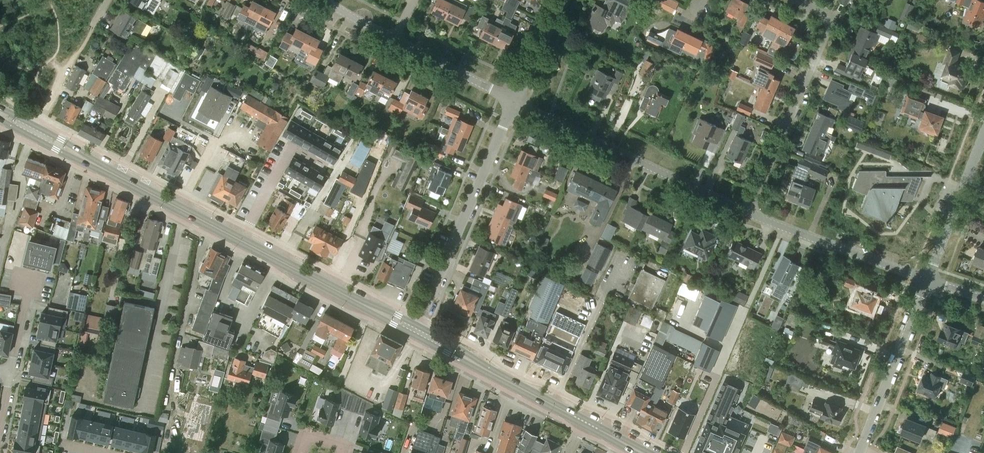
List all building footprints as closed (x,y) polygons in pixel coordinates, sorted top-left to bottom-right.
[(159,2),(156,0),(130,0),(142,7),(152,13),(159,2)] [(453,0),(444,0),(444,1),(443,0),(437,0),(431,12),(444,18),(451,4),(453,0)] [(518,3),(519,2),(515,0),(506,0),(504,3),(515,8),(518,3)] [(601,31),(606,23),(611,25),(614,18),(620,22),(627,8),(630,9),(634,1),(632,0),(606,0),(606,1),(608,2),(604,10),(594,5),(592,9),(591,9),(590,11),(593,12),(588,21),(587,21),(585,23),(587,24),(586,26),(592,29),(593,27),(601,31)] [(743,26),(748,14),(743,12),(747,4),(739,0),(732,0),(726,10),(740,17),(734,29),(740,32),(743,26)] [(981,0),(973,0),(965,20),(974,24),(973,26),(978,28),(979,26),(980,26),(983,17),(983,1),(981,0)] [(242,21),(253,27),(263,7),(252,1),(248,8),(243,5),(242,8),(238,15),(236,19),(242,23),(242,21)] [(227,19),(235,5),(229,2),(221,16),(227,19)] [(504,3),(501,8),(507,11),(512,14),(515,8),(504,3)] [(457,24),(464,10),(451,4),(444,18),(457,24)] [(907,4),(902,15),(908,17),(913,6),(907,4)] [(263,7),(253,27),(265,33),(268,25),(275,13),(263,7)] [(139,35),(146,24),(121,9),(110,28),(125,37),(129,29),(139,35)] [(470,21),(473,14),(467,11),(463,18),(470,21)] [(507,11),(504,17),(510,19),(512,14),(507,11)] [(479,36),(492,42),(502,21),(496,18),(494,22),(482,16),(476,27),(482,30),(479,36)] [(768,20),(761,16),(755,27),(762,31),(761,33),(772,40),(775,34),(776,35),(782,22),(770,16),(768,20)] [(504,17),(502,21),(492,42),(504,49),(511,35),(514,29),(513,27),(507,24),(510,19),(504,17)] [(892,29),(896,21),(889,18),(885,27),(892,29)] [(922,33),(925,26),(910,20),(906,28),(912,30),(912,29),(922,33)] [(768,50),(768,51),(768,52),(775,56),(782,45),(784,46),(793,29),(782,22),(776,35),(775,34),(772,40),(773,40),(768,50)] [(676,30),(672,28),(672,27),(667,24),(660,33),(664,36),(665,36),(672,40),(671,42),(683,47),(688,36),(676,30)] [(896,40),(898,34),(878,26),(876,32),(896,40)] [(872,46),(876,42),(879,36),(876,34),(861,27),(850,53),(866,60),(866,59),(865,58),(871,46),(872,46)] [(300,47),(307,35),(296,29),(292,36),(286,33),(280,46),(286,49),(287,48),(297,54),(300,47)] [(318,41),(307,35),(300,47),(297,54),(294,59),(311,68),(316,58),(311,55),(318,41)] [(700,41),(688,36),(683,47),(681,51),(690,55),(693,56),(693,57),(701,61),(703,58),(708,60),(711,44),(706,43),(706,41),(701,39),(700,41)] [(154,57),(147,53),(131,43),(108,82),(124,91),(139,65),(147,70),(154,57)] [(732,53),(737,48),(732,43),(726,48),(732,53)] [(201,50),(196,47),(191,56),(196,59),(201,50)] [(268,52),(258,47),(254,54),(264,60),(268,52)] [(967,81),(963,79),(967,69),(957,65),(958,63),(956,62),(959,52),(950,49),(944,64),(948,65),(942,81),(943,81),(964,89),(967,81)] [(771,69),(775,59),(759,52),(755,61),(771,69)] [(858,77),(866,60),(850,53),(848,58),(849,59),(845,67),(838,64),(836,70),(848,75),(849,73),(858,77)] [(147,70),(157,76),(166,60),(156,54),(147,70)] [(344,74),(351,60),(339,54),(332,69),(327,67),(323,74),(315,70),(310,82),(323,88),(328,77),(339,83),(344,74)] [(116,64),(103,56),(84,87),(98,96),(106,81),(116,64)] [(268,58),(265,64),(271,67),(274,61),(268,58)] [(355,79),(362,66),(351,60),(344,74),(355,79)] [(649,78),(655,65),(645,60),(639,73),(649,78)] [(74,90),(84,71),(75,66),(65,85),(74,90)] [(172,88),(179,73),(170,68),(162,83),(172,88)] [(773,93),(779,81),(767,75),(769,73),(759,68),(752,84),(761,88),(773,93)] [(613,78),(597,70),(588,90),(590,91),(588,95),(599,100),(601,96),(603,97),(611,81),(616,84),(621,73),(616,71),(613,78)] [(376,94),(384,77),(373,71),(367,85),(362,82),(355,94),(361,97),(365,88),(376,94)] [(174,91),(172,96),(180,100),(182,96),(185,90),(193,94),(200,81),(184,73),(174,91)] [(207,92),(214,78),(208,74),(200,89),(207,92)] [(896,80),(887,76),(884,84),(893,87),(896,80)] [(390,95),(396,83),(384,77),(376,94),(381,96),(383,91),(390,95)] [(846,110),(850,101),(847,100),(850,93),(841,89),(842,86),(831,81),(824,98),(839,105),(838,107),(846,110)] [(96,99),(93,104),(89,112),(78,133),(98,144),(108,125),(98,120),(101,116),(112,122),(119,108),(103,99),(111,85),(106,82),(96,99)] [(359,85),(353,82),(347,93),(347,94),(352,96),(359,85)] [(227,85),(224,90),(238,98),(241,93),(227,85)] [(664,105),(668,97),(658,93),(658,90),(658,88),(656,86),(653,85),(650,85),(648,86),(646,89),(644,96),(639,108),(657,115),(662,104),(664,105)] [(136,120),(153,91),(144,86),(127,115),(128,115),(125,120),(132,124),(135,119),(136,120)] [(867,98),(865,103),(871,105),(876,94),(858,87),(854,95),(861,97),(861,95),(867,98)] [(219,121),(231,98),(211,88),(199,111),(219,121)] [(764,112),(768,105),(773,93),(761,88),(752,107),(764,112)] [(399,102),(393,113),(398,115),(402,108),(410,113),(418,117),(421,119),(426,109),(423,107),(427,99),(411,91),(406,101),(404,105),(399,102)] [(919,118),(922,119),(919,127),(921,128),(920,130),(933,134),(934,133),(936,133),(936,131),(938,132),(940,127),(938,127),(939,124),(940,125),(942,120),(941,119),(942,117),(925,111),(924,112),(923,112),(928,99),(916,95),(915,97),(906,94),(900,112),(918,119),(919,118)] [(269,150),(288,119),(248,95),(240,108),(258,118),(254,125),(263,130),(256,142),(269,150)] [(387,109),(387,110),(393,113),(399,102),(393,99),(387,109)] [(71,123),(79,107),(66,100),(63,106),(58,116),(64,119),(71,123)] [(89,112),(93,104),(86,100),(81,108),(89,112)] [(748,115),(751,109),(739,103),(736,109),(748,115)] [(456,119),(459,112),(448,107),(445,114),(448,116),(453,118),(456,119)] [(833,119),(837,111),(829,107),(825,116),(818,112),(810,131),(829,139),(834,141),(836,136),(825,131),(827,125),(830,127),(834,119),(833,119)] [(859,133),(864,121),(843,112),(840,121),(859,133)] [(741,164),(752,142),(741,137),(745,128),(741,126),(745,116),(738,113),(731,128),(738,131),(726,157),(741,164)] [(450,130),(449,130),(454,132),(453,133),(466,138),(471,125),(459,120),(456,119),(453,118),(448,129),(450,130)] [(717,144),(723,129),(716,126),(700,118),(693,133),(696,134),(692,142),(706,148),(709,140),(717,144)] [(291,120),(283,135),(291,140),(300,125),(291,120)] [(300,125),(291,140),(300,145),(308,130),(300,125)] [(170,142),(176,130),(168,127),(162,138),(170,142)] [(177,174),(197,136),(181,128),(176,137),(178,138),(174,145),(169,142),(157,164),(177,174)] [(308,130),(300,145),(308,150),(316,135),(308,130)] [(823,152),(829,139),(810,131),(802,149),(807,151),(804,159),(818,165),(821,157),(814,154),(816,149),(823,152)] [(461,150),(466,138),(453,133),(448,144),(447,144),(444,151),(453,154),(455,148),(461,150)] [(316,135),(308,150),(316,154),(325,140),(316,135)] [(150,160),(161,142),(150,136),(140,155),(150,160)] [(536,140),(536,139),(529,136),(528,137),(526,141),(534,144),(536,140)] [(361,167),(372,144),(361,138),(350,162),(361,167)] [(9,142),(0,139),(0,155),(7,157),(9,149),(7,149),(9,142)] [(325,140),(316,154),(325,159),(333,144),(325,140)] [(440,157),(444,149),(429,142),(427,146),(425,151),(440,157)] [(418,143),(415,149),(424,153),(425,151),(427,146),(418,143)] [(333,144),(325,159),(333,164),(342,149),(333,144)] [(395,214),(399,206),(396,205),(419,156),(396,145),(391,156),(403,162),(381,207),(395,214)] [(892,163),(894,158),(858,145),(856,150),(892,163)] [(529,168),(534,156),(521,150),(516,163),(529,168)] [(240,169),(244,160),(228,152),(223,161),(240,169)] [(433,158),(426,155),(421,166),(428,169),(433,158)] [(293,157),(284,172),(293,177),(302,162),(293,157)] [(38,187),(46,165),(28,158),(22,173),(37,178),(34,186),(38,187)] [(798,167),(794,176),(785,199),(796,203),(803,185),(808,172),(811,164),(800,159),(798,167)] [(302,162),(293,177),(301,182),(310,167),(302,162)] [(58,198),(63,183),(59,181),(63,170),(56,167),(56,166),(47,163),(46,165),(38,187),(34,186),(29,185),(21,206),(24,207),(19,222),(32,227),(37,211),(35,210),(41,192),(58,198)] [(445,187),(451,174),(448,173),(450,170),(434,163),(430,172),(435,175),(433,181),(432,181),(428,189),(441,195),(445,187)] [(540,173),(529,168),(516,163),(511,175),(517,178),(513,187),(521,191),(524,182),(531,185),(535,176),(538,177),(540,173)] [(823,180),(827,170),(811,164),(808,172),(813,174),(813,175),(823,180)] [(252,172),(258,175),(262,167),(256,165),(252,172)] [(224,199),(233,181),(238,172),(228,166),(213,193),(224,199)] [(310,167),(301,182),(310,186),(318,172),(310,167)] [(9,184),(11,169),(3,168),(0,187),(0,215),(5,216),(7,199),(9,184)] [(351,187),(356,178),(343,171),(338,180),(336,179),(324,203),(330,206),(334,208),(346,184),(351,187)] [(913,201),(915,197),(921,181),(921,179),(921,178),(920,177),(885,176),(885,171),(859,171),(852,189),(866,195),(861,209),(890,220),(899,201),(913,201)] [(318,172),(310,186),(319,192),(327,177),(318,172)] [(598,226),(615,192),(575,172),(566,190),(578,196),(580,194),(598,202),(589,221),(598,226)] [(235,205),(244,187),(233,181),(224,199),(235,205)] [(16,201),(18,185),(9,184),(7,199),(16,201)] [(807,207),(814,190),(803,185),(796,203),(807,207)] [(86,225),(88,217),(89,217),(95,189),(87,187),(80,215),(78,223),(71,222),(67,239),(74,241),(77,229),(85,232),(85,231),(84,231),(85,225),(86,225)] [(555,201),(558,194),(546,188),(543,196),(555,201)] [(85,231),(85,232),(83,239),(88,240),(90,231),(88,231),(89,229),(101,232),(104,220),(97,218),(103,191),(95,189),(89,217),(88,217),(86,225),(85,225),(84,231),(85,231)] [(429,227),(434,214),(420,208),(422,201),(410,196),(406,207),(413,210),(409,219),(429,227)] [(122,221),(126,211),(129,210),(130,206),(129,203),(116,198),(106,224),(103,236),(106,237),(105,242),(116,245),(120,228),(114,226),(116,219),(122,221)] [(641,212),(632,208),(636,201),(630,198),(624,210),(627,211),(623,220),(640,229),(642,225),(647,213),(642,211),(641,212)] [(517,218),(522,207),(505,199),(501,209),(497,207),(493,217),(508,224),(512,216),(517,218)] [(279,230),(295,205),(287,200),(286,202),(288,204),(284,209),(278,206),(268,223),(279,230)] [(324,203),(322,202),(316,211),(324,215),(325,214),(330,217),(334,209),(329,207),(330,206),(324,203)] [(664,240),(671,225),(647,213),(642,225),(660,234),(659,237),(664,240)] [(347,226),(351,218),(346,215),(342,223),(347,226)] [(504,246),(507,239),(503,237),(508,224),(493,217),(488,228),(493,230),(488,240),(500,244),(504,246)] [(149,247),(155,220),(148,218),(147,221),(145,222),(143,227),(145,229),(141,245),(149,247)] [(144,269),(143,275),(156,279),(162,259),(154,257),(160,233),(163,232),(165,227),(162,225),(163,222),(155,220),(149,247),(147,253),(148,253),(144,269)] [(610,241),(616,227),(607,223),(601,236),(610,241)] [(318,253),(328,233),(315,226),(308,241),(313,244),(310,249),(318,253)] [(334,255),(342,240),(328,233),(318,253),(326,257),(328,252),(334,255)] [(700,237),(691,233),(686,244),(692,247),(691,250),(707,258),(714,243),(712,243),(715,237),(709,234),(707,237),(701,234),(700,237)] [(532,235),(529,240),(535,243),(538,237),(532,235)] [(372,261),(381,242),(369,236),(359,255),(372,261)] [(544,250),(549,239),(541,236),(537,246),(544,250)] [(398,254),(403,242),(392,238),(387,249),(398,254)] [(29,241),(24,262),(25,262),(34,264),(35,265),(36,264),(39,265),(39,266),(40,266),(49,268),(50,268),(55,247),(29,241)] [(669,245),(663,241),(657,253),(664,256),(669,245)] [(753,268),(760,254),(733,241),(726,255),(753,268)] [(600,270),(600,269),(610,250),(597,244),(588,263),(600,270)] [(983,249),(979,247),(974,261),(976,262),(975,265),(983,269),(983,249)] [(227,263),(230,256),(212,248),(204,262),(202,261),(198,270),(213,277),(209,290),(206,289),(192,329),(205,334),(213,310),(230,265),(227,263)] [(483,276),(493,254),(479,248),(469,270),(483,276)] [(148,253),(147,253),(136,250),(131,265),(129,273),(138,275),(140,268),(144,269),(148,253)] [(414,264),(404,259),(398,256),(396,260),(390,258),(388,264),(384,262),(378,278),(387,282),(387,281),(404,288),(414,264)] [(788,286),(798,266),(788,261),(789,259),(783,256),(772,278),(770,282),(776,285),(771,295),(781,299),(788,285),(788,286)] [(248,305),(265,273),(244,262),(233,283),(235,284),(229,295),(248,305)] [(585,268),(579,279),(591,285),(596,274),(585,268)] [(651,309),(652,307),(658,294),(665,281),(658,278),(641,269),(634,285),(630,283),(628,289),(631,290),(628,298),(651,309)] [(690,282),(692,275),(685,272),(683,279),(690,282)] [(522,324),(518,333),(511,349),(531,358),(535,351),(534,351),(556,301),(563,285),(543,276),(536,292),(529,309),(532,310),(526,325),(522,324)] [(852,289),(855,281),(847,278),(843,286),(852,289)] [(453,302),(455,302),(452,308),(460,311),(459,315),(465,317),(467,314),(469,315),(471,309),(477,312),(483,299),(489,286),(477,280),(474,279),(470,289),(463,286),(461,291),(460,291),(458,295),(456,295),(453,302)] [(154,297),(156,290),(141,286),(139,293),(154,297)] [(261,309),(264,311),(257,324),(270,331),(277,317),(287,322),(291,314),(306,322),(313,308),(272,287),(261,309)] [(511,289),(507,287),(501,301),(499,300),(494,311),(501,314),(512,287),(511,287),(511,289)] [(506,317),(518,290),(512,287),(501,314),(506,317)] [(863,292),(855,289),(852,296),(853,296),(851,304),(870,312),(870,310),(873,310),(874,307),(873,305),(876,297),(870,295),(871,293),(864,290),(863,292)] [(746,296),(735,291),(731,299),(742,304),(746,296)] [(83,311),(86,295),(74,292),(73,296),(69,295),(66,307),(83,311)] [(0,293),(0,305),(9,306),(11,295),(0,293)] [(724,340),(741,305),(721,297),(719,303),(723,305),(721,310),(717,309),(707,332),(695,327),(691,336),(703,341),(703,342),(719,351),(724,340)] [(133,406),(154,308),(125,301),(104,400),(133,406)] [(635,325),(642,310),(629,305),(623,320),(635,325)] [(43,311),(40,324),(59,328),(62,316),(67,317),(68,310),(50,306),(48,313),(43,311)] [(662,320),(665,313),(657,309),(654,317),(662,320)] [(229,349),(234,333),(228,330),(222,328),(226,315),(213,310),(205,334),(203,340),(229,349)] [(562,375),(585,324),(575,320),(556,311),(551,324),(533,361),(562,375)] [(336,318),(325,313),(319,325),(320,325),(316,332),(327,338),(336,318)] [(641,324),(651,328),(655,317),(645,313),(641,324)] [(493,322),(495,316),(489,314),(487,319),(479,316),(474,331),(487,336),(493,322)] [(89,315),(85,331),(99,334),(102,318),(89,315)] [(228,330),(232,317),(226,315),(222,328),(228,330)] [(344,352),(350,340),(348,339),(354,327),(336,318),(327,338),(330,339),(328,343),(334,347),(344,352)] [(771,327),(777,330),(780,323),(774,320),(771,327)] [(506,328),(508,323),(502,321),(500,326),(494,341),(499,343),(499,344),(504,347),(505,345),(507,346),(513,331),(506,328)] [(659,324),(654,322),(650,329),(655,332),(659,324)] [(59,328),(40,324),(37,336),(43,337),(41,343),(55,346),(59,328)] [(968,333),(961,330),(947,324),(944,331),(942,331),(939,339),(955,345),(957,340),(965,343),(968,333)] [(596,338),(601,328),(595,325),(591,336),(596,338)] [(791,338),(793,331),(784,328),(782,335),(791,338)] [(1,330),(0,334),(0,354),(3,354),(4,353),(9,354),(14,333),(1,330)] [(667,351),(660,347),(667,335),(659,331),(643,366),(644,367),(626,403),(641,411),(635,421),(643,425),(653,405),(646,402),(654,386),(659,389),(675,355),(677,350),(670,346),(667,351)] [(387,375),(402,344),(381,334),(371,354),(366,365),(372,368),(371,371),(376,374),(378,371),(387,375)] [(980,344),(982,339),(974,336),(972,341),(980,344)] [(858,350),(836,342),(822,337),(819,343),(827,345),(827,344),(834,347),(832,354),(829,363),(834,364),(841,367),(842,364),(855,368),(858,358),(856,357),(858,350)] [(197,366),(200,355),(211,358),(214,346),(198,340),(196,349),(192,348),(192,350),(182,348),(180,357),(185,358),(184,363),(197,366)] [(604,356),(607,349),(604,348),(607,343),(599,340),(593,352),(604,356)] [(290,349),(286,342),(281,345),(285,352),(290,349)] [(34,348),(32,361),(51,365),(55,346),(41,343),(40,350),(34,348)] [(318,355),(321,348),(314,344),(310,351),(305,348),(298,363),(309,369),(316,354),(318,355)] [(274,363),(278,352),(271,348),(265,351),(261,358),(274,363)] [(322,357),(326,350),(321,348),(318,355),(322,357)] [(633,383),(641,365),(613,353),(609,362),(610,363),(606,372),(606,371),(596,393),(603,396),(609,399),(609,398),(616,402),(626,380),(633,383)] [(589,387),(594,374),(597,369),(588,365),(591,359),(580,355),(572,373),(578,376),(575,381),(589,387)] [(274,364),(260,358),(259,362),(255,361),(254,367),(245,364),(246,362),(235,359),(233,367),(231,366),(228,379),(248,384),(251,374),(265,377),(266,372),(272,373),(274,364)] [(51,365),(32,361),(29,373),(34,374),(33,381),(52,385),(53,377),(49,376),(51,365)] [(319,374),(322,369),(313,364),(310,369),(319,374)] [(766,364),(761,378),(768,381),(773,367),(766,364)] [(423,402),(427,388),(425,388),(430,372),(417,368),(412,385),(419,387),(418,393),(415,393),(413,399),(423,402)] [(691,370),(688,379),(696,382),(699,373),(691,370)] [(972,386),(977,375),(964,370),(960,381),(972,386)] [(940,383),(942,377),(932,373),(930,379),(924,376),(919,390),(936,396),(941,383),(940,383)] [(431,409),(435,397),(445,400),(450,383),(435,378),(429,395),(428,395),(424,407),(431,409)] [(803,378),(800,385),(807,387),(809,380),(803,378)] [(694,451),(699,452),(735,452),(748,424),(728,416),(740,389),(724,382),(694,451)] [(675,404),(678,398),(682,387),(675,384),(667,401),(675,404)] [(25,398),(47,403),(48,403),(51,389),(38,386),(37,389),(26,387),(24,398),(25,398)] [(399,391),(388,388),(382,407),(392,411),(399,391)] [(344,410),(349,394),(339,389),(335,401),(326,398),(322,410),(320,409),(317,418),(319,419),(319,420),(333,424),(338,407),(344,409),(344,410)] [(293,405),(296,396),(294,395),(280,390),(276,403),(271,401),(266,417),(279,421),(282,414),(287,416),(291,405),(293,405)] [(394,406),(403,409),(407,394),(399,391),(394,406)] [(80,402),(81,396),(69,393),(68,399),(80,402)] [(458,427),(468,396),(460,393),(451,419),(449,425),(457,427),(458,427)] [(465,433),(468,425),(477,399),(468,396),(458,427),(457,427),(456,430),(465,433)] [(25,398),(23,409),(45,413),(47,403),(25,398)] [(686,406),(695,412),(700,404),(690,398),(686,406)] [(825,405),(813,400),(809,411),(821,415),(820,417),(837,424),(841,414),(839,413),(840,409),(832,405),(831,403),(828,402),(825,403),(825,405)] [(362,401),(357,414),(358,414),(358,413),(364,415),(359,432),(373,437),(373,436),(375,437),(378,427),(376,427),(379,415),(381,410),(372,406),(362,401)] [(658,429),(667,413),(653,405),(643,425),(655,431),(657,428),(658,429)] [(490,407),(486,406),(484,407),(483,406),(479,420),(475,419),(474,424),(477,425),(475,431),(488,435),(496,411),(491,409),(490,407)] [(424,407),(422,414),(429,416),(431,409),(424,407)] [(679,407),(669,432),(685,439),(695,414),(679,407)] [(20,419),(43,424),(45,413),(23,409),(20,419)] [(159,412),(158,420),(166,421),(167,413),(159,412)] [(79,436),(83,418),(72,415),(67,434),(78,437),(79,436)] [(83,416),(83,418),(79,436),(88,438),(93,418),(83,416)] [(103,421),(93,418),(88,438),(98,440),(103,421)] [(41,434),(43,424),(20,419),(18,430),(41,434)] [(935,437),(937,431),(907,419),(902,432),(905,433),(903,438),(916,443),(918,439),(921,440),(924,432),(930,435),(935,437)] [(108,443),(113,423),(103,421),(98,440),(108,443)] [(520,431),(519,431),(521,426),(506,421),(500,437),(502,438),(497,451),(499,452),(498,452),(512,452),(517,439),(518,439),(520,431)] [(952,437),(956,426),(942,421),(939,432),(952,437)] [(122,446),(126,426),(116,424),(111,443),(122,446)] [(136,429),(126,426),(122,446),(132,448),(136,429)] [(132,448),(141,450),(145,432),(146,431),(136,429),(132,448)] [(18,430),(16,440),(39,444),(41,434),(18,430)] [(262,430),(259,441),(268,444),(266,452),(281,452),(284,444),(273,441),(275,434),(262,430)] [(439,445),(441,438),(434,435),(420,431),(412,452),(436,452),(439,445)] [(537,436),(527,431),(519,447),(517,446),(515,452),(528,452),(529,452),(537,436)] [(791,447),(795,437),(782,431),(778,442),(786,445),(791,447)] [(141,450),(141,452),(147,452),(152,452),(156,435),(145,432),(141,450)] [(469,439),(462,437),(457,452),(464,452),(469,439)] [(547,439),(544,444),(535,440),(529,452),(556,452),(560,445),(547,439)] [(16,440),(14,451),(22,452),(39,452),(41,445),(39,444),(16,440)] [(831,452),(820,447),(820,445),(811,441),(808,448),(805,447),(803,452),(831,452)] [(783,452),(786,445),(778,442),(775,450),(783,452)] [(436,452),(442,452),(445,447),(439,445),(436,452)]
